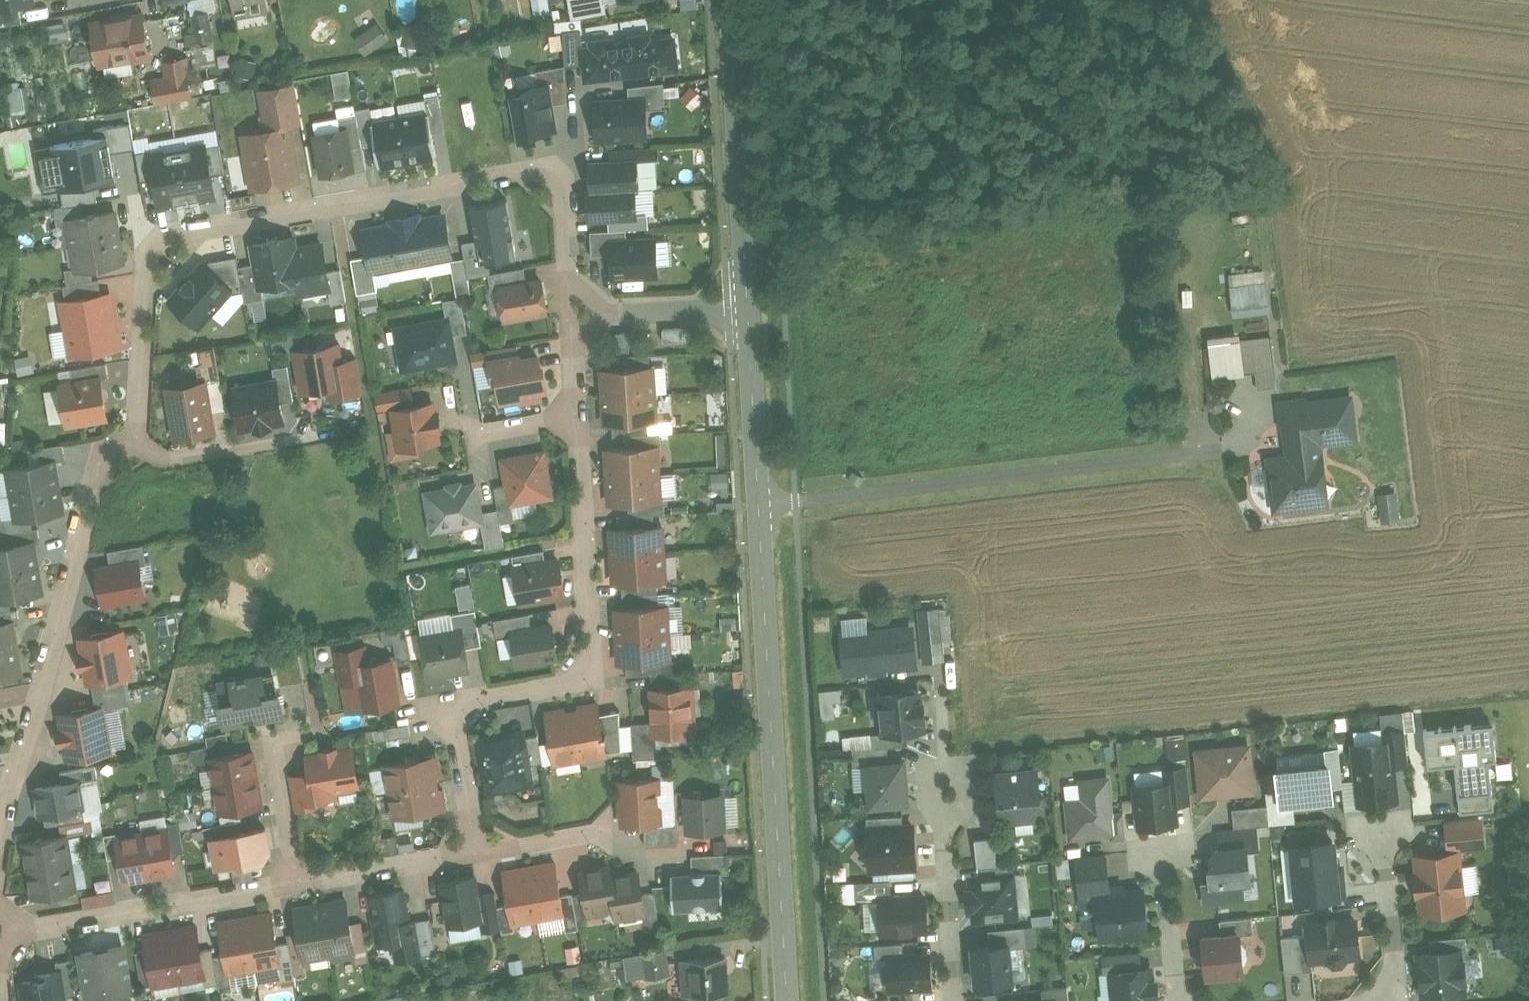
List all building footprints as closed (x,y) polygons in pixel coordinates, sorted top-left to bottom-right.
[(235,14),(270,8),(268,0),(233,0),(235,14)] [(564,16),(600,14),(599,0),(563,0),(564,16)] [(0,6),(0,25),(23,21),(20,2),(0,6)] [(210,10),(194,13),(199,39),(215,36),(210,10)] [(142,14),(95,22),(102,62),(135,56),(136,59),(150,56),(142,14)] [(378,25),(359,38),(367,51),(386,38),(378,25)] [(581,28),(564,30),(566,64),(566,66),(585,64),(586,64),(584,47),(581,28)] [(632,36),(632,42),(610,44),(610,39),(592,41),(592,46),(584,47),(586,64),(585,64),(586,78),(678,68),(674,37),(651,40),(650,34),(632,36)] [(186,57),(166,60),(169,76),(153,79),(157,103),(193,96),(186,57)] [(566,64),(537,69),(540,84),(548,83),(552,103),(568,100),(566,66),(566,64)] [(332,97),(344,96),(342,71),(330,71),(332,97)] [(665,81),(629,86),(630,100),(646,99),(646,108),(666,107),(665,81)] [(540,84),(527,87),(528,94),(514,96),(522,139),(537,136),(536,131),(556,127),(552,103),(548,83),(540,84)] [(296,84),(274,88),(277,108),(280,122),(282,121),(302,118),(296,84)] [(3,88),(5,112),(21,111),(20,87),(3,88)] [(440,93),(426,96),(428,108),(442,105),(440,93)] [(630,100),(596,102),(598,137),(648,135),(646,108),(646,99),(630,100)] [(442,105),(428,108),(429,112),(430,111),(433,131),(446,129),(442,105)] [(371,106),(357,108),(358,113),(363,144),(376,141),(372,122),(373,121),(371,106)] [(277,108),(263,111),(267,130),(248,134),(252,153),(248,153),(254,187),(299,179),(290,126),(283,127),(282,121),(280,122),(277,108)] [(429,112),(401,117),(409,159),(437,154),(433,131),(430,111),(429,112)] [(358,113),(339,116),(341,131),(346,130),(350,147),(363,145),(363,144),(358,113)] [(373,121),(372,122),(376,141),(380,164),(409,159),(401,117),(373,121)] [(94,128),(96,136),(109,134),(112,152),(135,147),(131,121),(94,128)] [(341,131),(317,135),(324,174),(353,169),(350,147),(346,130),(341,131)] [(95,183),(95,186),(117,182),(112,152),(109,134),(96,136),(51,145),(59,189),(61,189),(95,183)] [(206,145),(211,175),(225,172),(220,143),(206,145)] [(152,153),(151,154),(155,179),(160,204),(215,194),(211,175),(206,145),(206,144),(152,153)] [(151,154),(152,153),(151,149),(136,151),(141,181),(155,179),(151,154)] [(637,159),(591,162),(593,189),(593,190),(635,188),(639,188),(638,174),(639,174),(639,173),(638,173),(637,159)] [(95,183),(61,189),(64,206),(81,203),(98,200),(95,186),(95,183)] [(635,188),(593,190),(593,189),(589,189),(590,218),(611,217),(637,216),(637,215),(636,202),(637,202),(637,200),(636,201),(635,188)] [(471,206),(481,263),(489,261),(517,257),(507,199),(471,206)] [(64,206),(56,207),(58,222),(70,220),(70,217),(83,215),(81,203),(64,206)] [(83,215),(70,217),(70,220),(74,243),(119,235),(115,210),(83,215)] [(420,215),(392,220),(393,224),(366,229),(370,254),(372,266),(374,266),(389,263),(425,256),(426,260),(452,255),(444,214),(421,218),(420,215)] [(637,216),(611,217),(612,229),(627,228),(648,227),(647,214),(637,215),(637,216)] [(612,229),(591,230),(593,254),(613,253),(612,241),(628,240),(627,228),(612,229)] [(119,235),(74,243),(78,266),(78,269),(92,266),(124,261),(119,235)] [(294,237),(253,244),(257,263),(261,286),(263,285),(300,278),(301,278),(295,249),(296,249),(294,237)] [(628,240),(612,241),(613,253),(614,275),(658,273),(656,239),(628,240)] [(296,249),(295,249),(301,278),(300,278),(302,291),(330,286),(331,286),(328,270),(323,244),(296,249)] [(370,254),(352,258),(358,292),(379,289),(378,285),(374,266),(372,266),(370,254)] [(210,260),(205,266),(229,291),(232,293),(244,291),(239,266),(237,255),(210,260)] [(465,258),(450,261),(457,298),(461,297),(471,295),(468,277),(466,266),(465,258)] [(489,261),(481,263),(466,266),(468,277),(490,273),(491,273),(489,261)] [(257,263),(239,266),(244,291),(245,301),(265,298),(263,285),(261,286),(257,263)] [(389,263),(374,266),(378,285),(390,283),(392,280),(389,263)] [(202,264),(170,299),(199,325),(229,291),(205,266),(202,264)] [(92,266),(78,269),(78,266),(66,268),(69,283),(94,279),(92,266)] [(491,273),(490,273),(493,289),(500,288),(501,289),(504,288),(503,287),(528,282),(525,266),(491,273)] [(342,268),(328,270),(331,286),(330,286),(333,302),(347,299),(342,268)] [(69,283),(65,284),(67,299),(90,295),(90,296),(103,294),(100,278),(94,279),(69,283)] [(528,282),(503,287),(504,288),(508,316),(548,309),(543,280),(528,282)] [(1232,285),(1236,312),(1271,307),(1267,280),(1232,285)] [(103,294),(90,296),(90,295),(67,299),(72,327),(68,328),(73,355),(120,346),(111,292),(103,294)] [(448,319),(451,336),(467,333),(461,297),(457,298),(444,300),(448,319)] [(397,328),(404,368),(455,358),(451,336),(448,319),(397,328)] [(682,327),(657,329),(658,341),(683,340),(682,327)] [(50,359),(62,357),(57,329),(45,331),(50,359)] [(1268,335),(1238,339),(1242,374),(1256,372),(1258,387),(1275,385),(1268,335)] [(338,343),(298,350),(305,389),(340,383),(345,382),(341,359),(338,343)] [(215,344),(199,347),(205,382),(206,382),(222,380),(215,344)] [(500,347),(472,352),(475,365),(496,362),(496,360),(502,358),(500,347)] [(650,353),(614,355),(615,368),(651,366),(650,353)] [(540,357),(521,360),(521,355),(502,358),(496,360),(496,362),(503,398),(521,395),(522,399),(542,396),(540,387),(545,386),(540,357)] [(364,392),(357,356),(341,359),(345,382),(340,383),(342,396),(364,392)] [(107,362),(72,368),(74,382),(101,377),(101,378),(110,377),(107,362)] [(289,364),(274,367),(276,380),(278,380),(281,402),(295,399),(289,364)] [(615,368),(603,369),(605,396),(655,393),(653,366),(651,366),(615,368)] [(74,382),(63,384),(69,422),(107,416),(101,378),(101,377),(74,382)] [(276,380),(250,385),(251,390),(241,391),(237,398),(242,427),(284,419),(281,402),(278,380),(276,380)] [(205,382),(170,388),(178,435),(214,428),(206,382),(205,382)] [(409,386),(376,392),(379,407),(414,401),(412,387),(410,388),(409,386)] [(655,393),(605,396),(606,423),(613,422),(649,420),(656,420),(655,393)] [(1351,395),(1308,400),(1308,396),(1281,400),(1284,426),(1295,425),(1296,435),(1291,435),(1293,454),(1271,457),(1277,505),(1326,499),(1319,440),(1356,435),(1351,395)] [(433,402),(395,409),(402,446),(439,440),(437,428),(441,428),(439,413),(435,413),(433,402)] [(649,420),(613,422),(614,435),(625,435),(650,433),(649,420)] [(650,433),(625,435),(626,447),(657,445),(658,447),(662,446),(661,432),(650,433)] [(64,443),(39,447),(41,462),(55,460),(55,461),(67,459),(64,443)] [(626,447),(608,448),(609,475),(659,472),(658,447),(657,445),(626,447)] [(542,452),(528,454),(528,455),(517,457),(517,456),(504,459),(508,483),(511,499),(512,499),(528,496),(529,499),(552,495),(546,460),(544,460),(542,452)] [(41,462),(9,467),(14,493),(59,485),(55,461),(55,460),(41,462)] [(659,472),(609,475),(611,502),(629,501),(661,499),(661,498),(659,472)] [(511,499),(508,483),(496,486),(500,508),(502,521),(516,519),(512,499),(511,499)] [(473,484),(427,492),(434,529),(455,525),(455,523),(482,519),(483,519),(482,511),(477,486),(473,484)] [(59,485),(14,493),(18,516),(18,519),(32,516),(64,511),(59,485)] [(1382,496),(1386,523),(1400,520),(1396,493),(1382,496)] [(661,499),(629,501),(630,514),(654,513),(666,512),(665,498),(661,498),(661,499)] [(500,508),(482,511),(483,519),(482,519),(487,547),(506,544),(502,521),(500,508)] [(630,514),(618,514),(619,527),(655,525),(654,513),(630,514)] [(0,519),(0,534),(34,528),(32,516),(18,519),(18,516),(0,519)] [(619,527),(612,528),(614,555),(664,552),(662,525),(655,525),(619,527)] [(0,534),(0,546),(34,540),(34,543),(42,542),(39,527),(34,528),(0,534)] [(38,566),(34,543),(34,540),(0,546),(0,572),(38,566)] [(144,543),(109,550),(112,565),(136,561),(136,562),(147,560),(144,543)] [(545,549),(513,555),(516,567),(547,562),(545,549)] [(664,552),(614,555),(616,582),(658,580),(665,579),(664,552)] [(547,562),(516,567),(521,601),(563,593),(560,578),(563,578),(560,559),(547,562)] [(112,565),(99,568),(105,602),(146,595),(143,580),(139,577),(136,562),(136,561),(112,565)] [(0,572),(0,599),(6,598),(42,592),(38,566),(0,572)] [(658,580),(623,582),(624,594),(659,592),(658,580)] [(469,584),(453,585),(454,608),(471,607),(469,584)] [(659,592),(624,594),(624,607),(660,605),(660,592),(659,592)] [(8,610),(6,598),(0,599),(0,611),(8,610)] [(624,607),(617,608),(619,635),(669,632),(667,605),(660,605),(624,607)] [(0,611),(0,623),(13,621),(14,624),(21,623),(19,608),(8,610),(0,611)] [(477,609),(452,613),(455,631),(463,630),(466,647),(483,644),(477,609)] [(530,612),(495,619),(498,635),(514,633),(513,632),(533,628),(530,612)] [(18,646),(14,624),(13,621),(0,623),(0,650),(18,646)] [(533,628),(513,632),(514,633),(519,663),(552,657),(557,650),(553,625),(533,628)] [(940,625),(923,626),(925,639),(941,637),(940,625)] [(407,626),(383,630),(385,644),(395,642),(399,664),(413,661),(407,626)] [(912,627),(844,633),(848,669),(915,662),(912,627)] [(124,630),(81,638),(84,653),(80,654),(82,667),(86,666),(89,681),(93,680),(128,674),(132,673),(124,630)] [(455,631),(423,637),(429,674),(470,668),(466,647),(463,630),(455,631)] [(669,632),(619,635),(620,662),(627,661),(664,659),(670,659),(669,632)] [(941,637),(925,639),(927,660),(943,659),(941,637)] [(392,655),(371,659),(372,662),(368,662),(365,645),(338,650),(344,682),(361,679),(366,708),(384,705),(400,702),(392,655)] [(0,650),(0,676),(22,672),(18,646),(0,650)] [(664,659),(627,661),(628,675),(664,672),(664,659)] [(275,673),(221,683),(224,703),(222,703),(226,722),(284,712),(281,692),(279,693),(275,673)] [(128,674),(93,680),(95,694),(131,688),(128,674)] [(689,686),(653,689),(655,721),(656,732),(657,732),(698,730),(697,713),(691,713),(689,686)] [(901,692),(881,694),(885,731),(885,732),(908,729),(924,728),(922,716),(924,716),(922,701),(920,701),(919,690),(914,686),(905,687),(901,692)] [(133,703),(131,688),(95,694),(98,707),(104,706),(105,708),(133,703)] [(829,717),(828,700),(835,700),(834,688),(814,689),(816,717),(829,717)] [(598,702),(584,705),(584,709),(574,711),(582,757),(607,753),(607,751),(600,713),(598,702)] [(384,705),(369,707),(370,715),(385,713),(384,705)] [(98,707),(61,714),(64,729),(60,730),(62,743),(66,742),(69,757),(112,750),(105,708),(104,706),(98,707)] [(574,711),(563,713),(562,708),(547,711),(556,762),(582,757),(574,711)] [(621,709),(600,713),(607,751),(623,749),(620,713),(621,713),(621,709)] [(655,721),(633,722),(635,758),(659,756),(657,732),(656,732),(655,721)] [(1481,725),(1428,729),(1430,763),(1457,761),(1459,786),(1485,785),(1481,725)] [(908,729),(885,732),(885,731),(872,732),(874,747),(874,746),(889,744),(889,745),(909,743),(908,729)] [(1406,729),(1383,732),(1384,741),(1391,740),(1393,763),(1409,762),(1406,729)] [(522,733),(484,740),(492,788),(515,784),(513,776),(529,774),(527,765),(523,737),(522,733)] [(1182,755),(1181,733),(1163,734),(1164,756),(1182,755)] [(544,762),(539,734),(523,737),(527,765),(544,762)] [(1384,741),(1355,744),(1361,802),(1397,798),(1393,763),(1391,740),(1384,741)] [(1112,744),(1100,745),(1101,757),(1113,755),(1112,744)] [(874,747),(853,749),(854,764),(868,763),(867,762),(890,760),(889,745),(888,745),(888,747),(874,748),(874,747)] [(1249,745),(1199,750),(1203,793),(1245,789),(1244,776),(1252,775),(1249,745)] [(337,747),(324,750),(324,753),(309,755),(312,771),(317,799),(318,799),(336,796),(337,795),(335,788),(359,783),(353,748),(337,750),(337,747)] [(1339,748),(1327,750),(1328,762),(1329,762),(1331,785),(1343,784),(1339,748)] [(254,750),(212,757),(216,784),(258,777),(254,750)] [(437,755),(387,764),(391,790),(437,782),(435,771),(440,770),(437,755)] [(890,760),(867,762),(868,763),(871,804),(907,801),(903,759),(890,760)] [(1328,762),(1279,768),(1282,802),(1332,797),(1331,785),(1329,762),(1328,762)] [(97,764),(62,771),(64,782),(80,780),(99,777),(97,764)] [(1188,764),(1163,767),(1165,782),(1173,781),(1175,802),(1192,800),(1188,764)] [(1037,767),(997,771),(1002,820),(1035,816),(1033,794),(1040,794),(1037,767)] [(312,771),(292,775),(298,808),(319,805),(319,804),(318,799),(317,799),(312,771)] [(1109,776),(1082,779),(1084,799),(1068,800),(1072,836),(1113,831),(1115,831),(1112,811),(1109,776)] [(258,777),(216,784),(221,811),(263,804),(258,777)] [(657,779),(624,781),(626,823),(659,821),(657,779)] [(64,782),(36,787),(41,814),(85,806),(80,780),(64,782)] [(1165,782),(1137,785),(1141,825),(1177,821),(1175,802),(1173,781),(1165,782)] [(437,782),(391,790),(396,815),(446,807),(444,792),(439,793),(437,782)] [(722,793),(688,795),(690,831),(724,829),(722,793)] [(336,796),(318,799),(319,804),(337,801),(336,796)] [(1269,804),(1233,807),(1235,827),(1256,825),(1271,823),(1269,804)] [(1124,810),(1112,811),(1115,831),(1113,831),(1114,835),(1127,834),(1124,810)] [(904,813),(868,815),(868,827),(904,825),(904,813)] [(102,817),(85,819),(86,831),(94,829),(95,833),(104,831),(102,817)] [(1481,818),(1448,821),(1450,847),(1483,844),(1481,818)] [(85,819),(61,823),(63,835),(67,834),(86,831),(85,819)] [(904,825),(868,827),(869,841),(863,847),(874,857),(874,867),(917,865),(914,824),(904,825)] [(678,825),(646,827),(647,845),(679,843),(678,825)] [(1235,827),(1220,828),(1222,848),(1247,846),(1247,847),(1258,846),(1256,825),(1235,827)] [(170,828),(144,832),(151,875),(177,871),(170,828)] [(267,828),(213,837),(218,864),(240,860),(241,864),(263,860),(271,849),(267,828)] [(144,832),(118,837),(126,880),(151,875),(144,832)] [(63,835),(26,841),(30,869),(72,861),(67,834),(63,835)] [(996,835),(976,837),(978,865),(998,863),(996,835)] [(394,849),(408,850),(408,836),(394,836),(394,849)] [(1334,839),(1293,843),(1298,899),(1345,894),(1342,865),(1336,866),(1334,839)] [(1222,848),(1218,849),(1212,855),(1213,865),(1210,866),(1212,881),(1212,883),(1242,880),(1250,879),(1247,847),(1247,846),(1222,848)] [(1107,852),(1077,855),(1080,883),(1109,880),(1107,852)] [(1458,852),(1418,856),(1419,872),(1417,872),(1419,894),(1422,894),(1423,910),(1464,906),(1458,852)] [(728,853),(693,855),(694,871),(723,870),(723,873),(729,872),(728,853)] [(72,861),(30,869),(35,896),(77,888),(72,861)] [(1014,861),(1002,863),(1003,875),(1012,874),(1015,874),(1014,861)] [(556,862),(541,864),(542,869),(531,871),(539,917),(564,912),(565,912),(562,895),(556,862)] [(610,866),(582,871),(586,893),(589,913),(590,912),(616,908),(617,908),(611,876),(612,876),(610,866)] [(520,868),(505,871),(511,904),(514,921),(515,921),(539,917),(531,871),(520,873),(520,868)] [(694,871),(693,872),(693,876),(673,877),(674,910),(707,908),(706,904),(725,903),(723,873),(723,870),(694,871)] [(612,876),(611,876),(617,908),(616,908),(618,918),(645,913),(646,913),(643,893),(639,871),(612,876)] [(1003,875),(973,878),(974,888),(968,889),(970,907),(976,907),(977,917),(1016,913),(1012,874),(1003,875)] [(476,876),(443,881),(450,925),(483,919),(484,919),(480,895),(476,876)] [(891,878),(856,880),(857,900),(881,899),(881,898),(893,897),(891,878)] [(1124,884),(1110,885),(1109,880),(1080,883),(1081,896),(1098,894),(1103,936),(1148,932),(1143,888),(1125,890),(1124,884)] [(1242,880),(1212,883),(1212,881),(1204,882),(1206,901),(1244,897),(1242,880)] [(404,888),(371,894),(379,943),(395,941),(399,959),(421,955),(415,920),(410,921),(404,888)] [(117,901),(115,889),(98,892),(101,904),(117,901)] [(655,891),(643,893),(646,913),(645,913),(648,929),(661,927),(655,891)] [(98,892),(83,895),(85,907),(101,904),(98,892)] [(496,892),(480,895),(484,919),(483,919),(485,930),(503,927),(499,906),(496,892)] [(574,892),(562,895),(565,912),(564,912),(567,930),(580,928),(578,919),(574,895),(574,892)] [(586,893),(574,895),(578,919),(591,916),(590,912),(589,913),(586,893)] [(893,897),(881,898),(881,899),(883,931),(928,928),(926,895),(893,897)] [(347,898),(332,901),(333,905),(322,907),(330,953),(356,949),(347,898)] [(322,907),(311,909),(311,904),(296,907),(305,958),(330,953),(322,907)] [(511,904),(499,906),(503,927),(503,932),(516,929),(515,921),(514,921),(511,904)] [(272,911),(258,914),(258,918),(247,920),(255,966),(280,962),(281,962),(278,944),(272,911)] [(1030,922),(1051,922),(1051,914),(1030,914),(1030,922)] [(1253,916),(1221,919),(1223,934),(1240,933),(1240,934),(1255,932),(1253,916)] [(247,920),(236,922),(236,917),(221,920),(227,953),(230,971),(231,970),(255,966),(247,920)] [(432,917),(415,920),(421,955),(438,952),(432,917)] [(1357,919),(1337,921),(1336,920),(1334,919),(1334,920),(1330,920),(1328,920),(1329,921),(1327,922),(1308,924),(1309,933),(1311,959),(1313,958),(1328,957),(1329,958),(1330,958),(1334,962),(1336,962),(1342,961),(1342,962),(1343,961),(1347,956),(1348,955),(1360,954),(1357,919)] [(197,924),(183,927),(183,932),(172,933),(181,979),(205,975),(206,975),(202,949),(197,924)] [(1025,925),(989,929),(991,944),(1010,942),(1010,946),(1027,945),(1025,925)] [(161,931),(146,933),(149,948),(155,984),(181,979),(172,933),(162,935),(161,931)] [(1223,934),(1204,936),(1208,973),(1244,970),(1243,965),(1248,956),(1247,946),(1241,938),(1240,934),(1240,933),(1223,934)] [(1309,933),(1282,936),(1286,971),(1314,969),(1313,958),(1311,959),(1309,933)] [(1466,935),(1430,939),(1432,952),(1458,949),(1458,950),(1468,949),(1466,935)] [(290,942),(278,944),(281,962),(280,962),(283,979),(296,977),(290,942)] [(904,942),(876,943),(877,957),(889,957),(889,956),(905,955),(904,942)] [(991,944),(974,946),(977,982),(1014,978),(1010,946),(1010,942),(991,944)] [(124,945),(83,952),(90,996),(105,994),(117,992),(132,989),(124,945)] [(213,947),(202,949),(206,975),(205,975),(207,985),(220,983),(215,955),(213,947)] [(149,948),(137,951),(143,986),(155,984),(149,948)] [(666,948),(627,955),(631,978),(648,975),(648,977),(670,973),(668,961),(666,948)] [(1432,952),(1422,953),(1426,995),(1430,995),(1435,999),(1453,996),(1457,992),(1463,991),(1461,977),(1465,977),(1464,963),(1460,963),(1458,950),(1458,949),(1432,952)] [(1140,950),(1105,954),(1106,971),(1114,971),(1114,969),(1142,967),(1140,950)] [(227,953),(215,955),(220,983),(221,990),(234,988),(231,970),(230,971),(227,953)] [(905,955),(889,956),(889,957),(889,962),(885,966),(886,978),(890,981),(890,988),(932,985),(930,953),(905,955)] [(725,956),(690,958),(689,959),(683,959),(685,994),(728,991),(725,956)] [(71,958),(57,961),(59,970),(60,970),(65,996),(77,994),(71,958)] [(1114,969),(1114,971),(1116,992),(1113,992),(1114,1000),(1156,1000),(1155,995),(1158,995),(1157,980),(1151,980),(1149,966),(1142,967),(1114,969)] [(24,981),(28,1000),(65,1000),(65,996),(60,970),(59,970),(37,974),(38,978),(24,981)] [(1045,987),(1046,999),(1058,998),(1058,1000),(1070,1000),(1068,985),(1045,987)]
